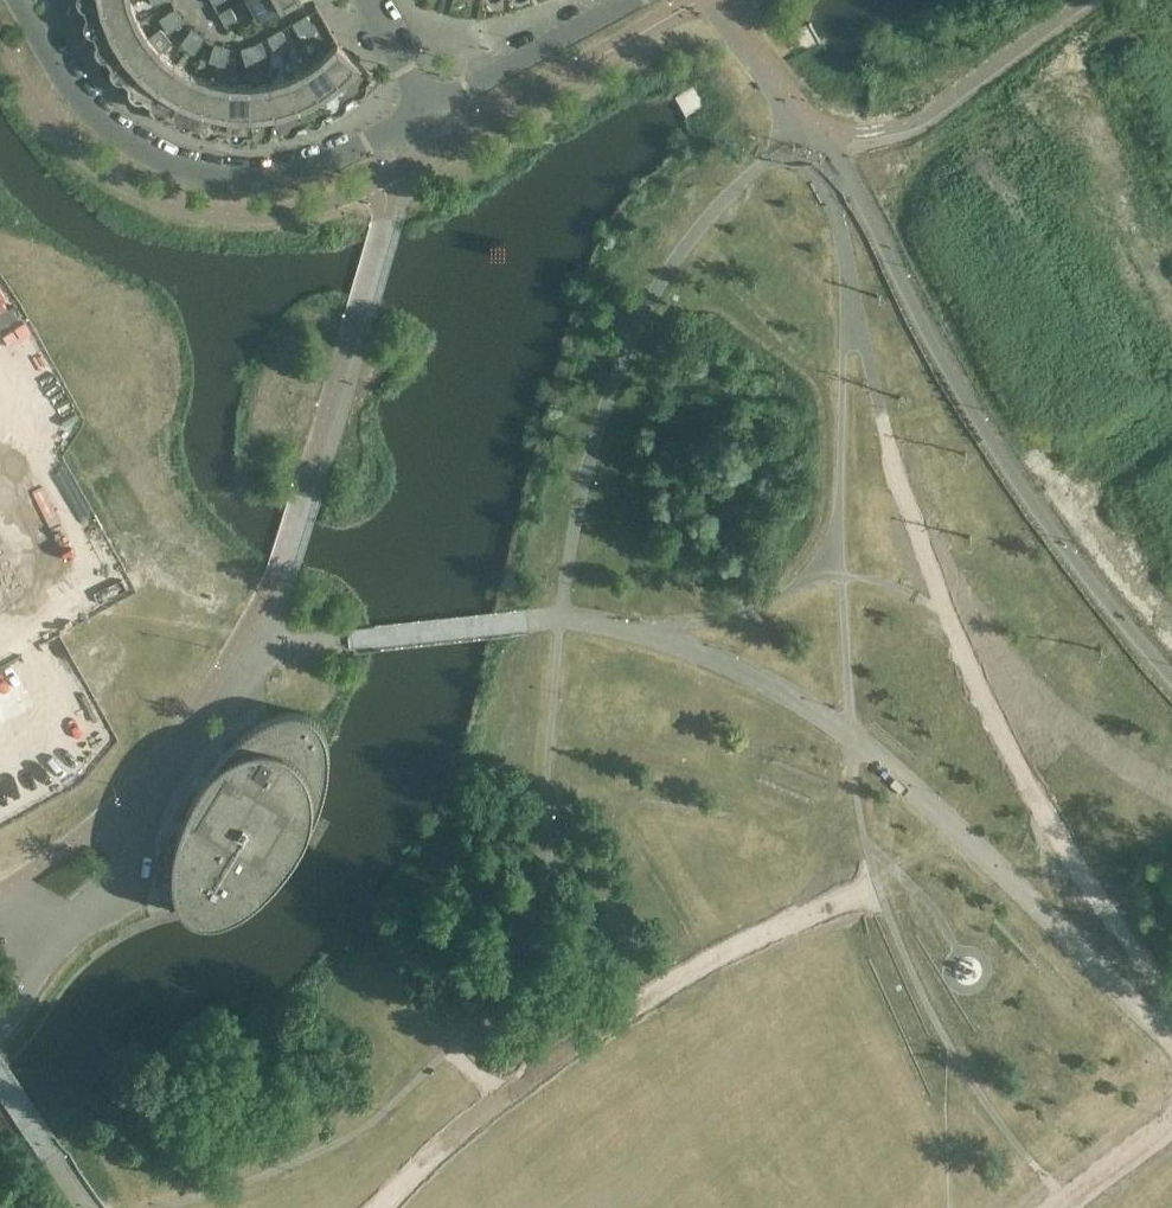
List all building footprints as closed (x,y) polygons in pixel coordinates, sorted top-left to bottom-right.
[(131,0),(77,0),(78,2),(78,4),(79,5),(81,7),(82,8),(84,9),(87,16),(131,2),(131,0)] [(293,0),(245,0),(256,20),(293,0)] [(97,41),(138,20),(131,2),(87,16),(87,17),(85,19),(85,20),(84,22),(84,24),(84,25),(85,27),(85,29),(86,30),(87,31),(89,33),(92,34),(93,34),(97,41)] [(237,19),(230,7),(219,14),(225,25),(237,19)] [(164,26),(180,14),(175,9),(170,11),(159,19),(164,26)] [(180,25),(184,21),(180,14),(164,26),(169,33),(180,25)] [(316,32),(310,19),(306,15),(299,19),(309,36),(316,32)] [(309,36),(299,19),(293,23),(295,28),(301,40),(309,36)] [(111,65),(148,37),(138,20),(97,41),(97,42),(96,44),(96,45),(95,47),(96,49),(96,50),(96,52),(97,54),(98,55),(100,56),(102,58),(105,58),(106,58),(111,65)] [(187,49),(198,33),(192,29),(188,33),(180,44),(187,49)] [(291,46),(284,33),(281,29),(274,33),(283,50),(291,46)] [(194,54),(202,43),(205,38),(198,33),(187,49),(194,54)] [(283,50),(274,33),(268,37),(269,42),(276,54),(283,50)] [(129,85),(161,52),(148,37),(111,65),(111,67),(111,68),(110,69),(111,70),(111,71),(111,73),(112,75),(113,77),(115,78),(116,79),(119,80),(121,80),(123,80),(129,85)] [(217,64),(222,45),(215,43),(213,48),(209,61),(217,64)] [(263,62),(259,48),(256,44),(249,46),(255,64),(263,62)] [(373,74),(338,44),(323,59),(353,94),(355,94),(357,94),(360,94),(362,93),(364,92),(365,90),(366,89),(367,87),(368,85),(368,84),(368,83),(367,81),(373,74)] [(225,66),(229,53),(230,48),(222,45),(217,64),(225,66)] [(255,64),(249,46),(242,48),(242,53),(247,67),(255,64)] [(150,103),(176,65),(170,60),(165,56),(161,52),(129,85),(129,86),(129,87),(129,88),(129,90),(130,92),(130,93),(131,94),(132,96),(134,97),(136,99),(138,99),(141,99),(143,98),(150,103)] [(353,94),(323,59),(307,70),(331,110),(333,110),(335,111),(337,111),(339,111),(341,110),(342,109),(344,107),(345,107),(346,105),(347,104),(347,103),(347,101),(347,99),(353,94)] [(173,117),(193,75),(186,71),(181,68),(176,65),(150,103),(150,105),(151,107),(151,108),(152,109),(153,111),(154,112),(157,114),(159,115),(162,115),(165,114),(166,113),(173,117)] [(331,110),(307,70),(289,79),(306,122),(307,122),(308,123),(310,124),(313,124),(315,124),(317,123),(319,123),(320,122),(321,120),(322,119),(324,117),(324,115),(324,114),(331,110)] [(199,127),(212,82),(204,79),(198,77),(193,75),(173,117),(174,117),(174,119),(174,120),(175,120),(175,122),(177,124),(179,125),(180,126),(183,127),(185,127),(186,126),(189,126),(191,124),(199,127)] [(306,122),(289,79),(271,84),(280,130),(281,130),(283,132),(285,132),(287,133),(290,133),(291,133),(294,132),(295,131),(297,129),(298,128),(299,126),(299,125),(306,122)] [(226,132),(231,86),(223,85),(217,83),(212,82),(199,127),(200,127),(200,129),(201,130),(202,132),(203,132),(205,134),(207,134),(209,135),(211,135),(214,134),(216,133),(218,132),(218,131),(226,132)] [(280,130),(271,84),(251,87),(253,133),(254,133),(256,135),(257,136),(259,137),(261,138),(263,138),(265,138),(267,137),(269,136),(271,134),(273,131),(280,130)] [(253,133),(251,87),(231,86),(226,132),(227,132),(227,134),(229,135),(231,137),(233,138),(236,139),(238,138),(241,138),(242,137),(244,136),(245,134),(253,133)] [(21,585),(0,547),(0,597),(21,585)] [(324,794),(326,786),(327,778),(328,770),(328,767),(329,759),(329,755),(328,751),(328,747),(327,744),(327,742),(326,740),(325,735),(324,732),(323,730),(321,727),(320,725),(318,723),(315,720),(312,718),(309,716),(304,714),(301,713),(297,713),(293,712),(289,713),(285,713),(278,715),(274,716),(270,718),(265,720),(262,722),(254,727),(251,729),(245,734),(239,739),(233,745),(227,752),(223,755),(217,762),(212,770),(209,774),(203,783),(200,789),(198,792),(193,801),(191,806),(188,810),(186,815),(183,824),(181,828),(180,832),(178,841),(176,849),(175,857),(174,860),(174,866),(174,870),(174,876),(174,882),(175,886),(176,889),(177,893),(179,898),(180,900),(181,902),(183,906),(185,908),(188,910),(191,913),(192,913),(197,916),(199,916),(203,917),(207,918),(212,918),(218,917),(222,916),(227,914),(232,912),(235,911),(240,908),(248,903),(254,898),(260,894),(266,889),(272,883),(278,876),(283,870),(288,864),(296,852),(301,845),(306,836),(310,828),(312,823),(318,810),(321,802),(324,794)]
